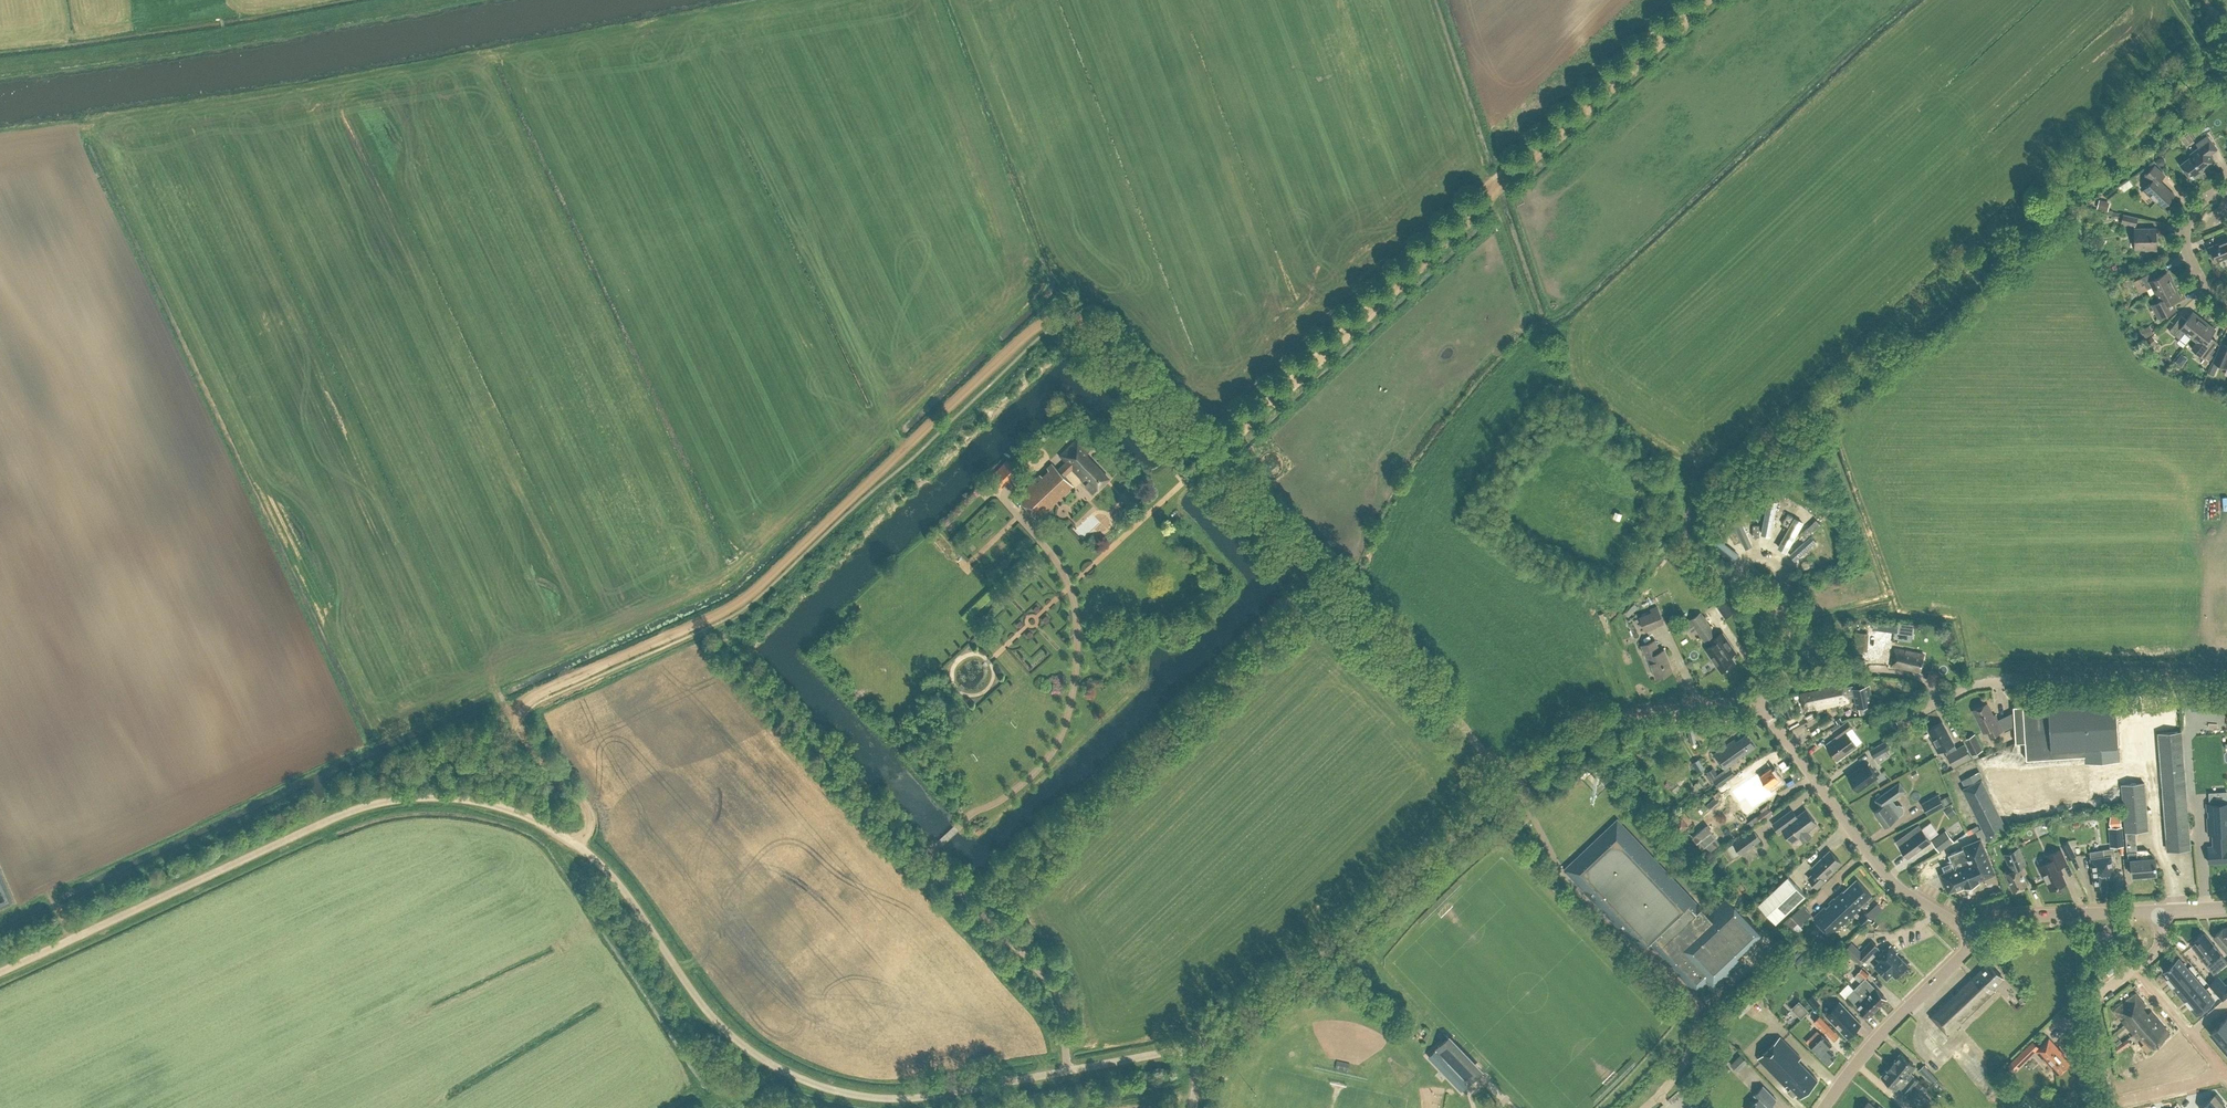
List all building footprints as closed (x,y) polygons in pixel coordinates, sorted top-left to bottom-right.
[(2204,129),(2209,127),(2206,119),(2200,122),(2204,129)] [(2189,170),(2195,177),(2216,162),(2210,154),(2217,148),(2207,135),(2196,143),(2199,147),(2189,154),(2191,156),(2181,164),(2187,172),(2189,170)] [(2162,157),(2158,157),(2156,160),(2156,163),(2159,165),(2162,165),(2164,163),(2164,159),(2162,157)] [(2144,189),(2163,207),(2175,194),(2160,180),(2165,175),(2154,165),(2145,175),(2151,181),(2144,189)] [(2124,192),(2146,215),(2151,210),(2129,187),(2124,192)] [(2099,199),(2097,207),(2108,210),(2110,201),(2099,199)] [(2079,202),(2079,212),(2090,212),(2091,202),(2079,202)] [(2123,214),(2123,217),(2122,221),(2136,225),(2137,217),(2123,214)] [(2156,249),(2156,227),(2134,228),(2135,248),(2146,248),(2146,250),(2156,249)] [(2215,262),(2226,257),(2226,232),(2216,236),(2219,242),(2208,246),(2215,262)] [(2152,286),(2156,293),(2173,284),(2167,271),(2158,275),(2155,269),(2138,278),(2142,284),(2144,283),(2147,289),(2152,286)] [(2173,284),(2156,293),(2159,300),(2152,304),(2158,315),(2175,307),(2171,301),(2180,296),(2173,284)] [(2169,330),(2180,338),(2186,343),(2191,336),(2203,321),(2198,317),(2198,315),(2195,313),(2193,313),(2192,312),(2187,319),(2181,315),(2169,330)] [(2210,336),(2215,329),(2213,328),(2213,327),(2210,324),(2208,324),(2203,321),(2191,336),(2197,341),(2192,348),(2204,357),(2209,351),(2217,341),(2210,336)] [(2141,330),(2146,338),(2154,333),(2149,325),(2141,330)] [(2151,346),(2157,340),(2152,334),(2146,340),(2151,346)] [(2221,341),(2213,361),(2226,367),(2226,344),(2221,341)] [(2206,364),(2213,355),(2212,354),(2209,351),(2204,357),(2201,361),(2206,364)] [(1065,461),(1072,468),(1084,480),(1086,478),(1088,480),(1084,484),(1093,493),(1109,478),(1085,453),(1089,449),(1078,438),(1060,455),(1065,461)] [(1038,518),(1054,502),(1072,484),(1063,476),(1072,468),(1065,461),(1056,470),(1050,464),(1032,483),(1018,497),(1038,518)] [(1118,493),(1130,505),(1137,498),(1126,486),(1118,493)] [(1778,501),(1769,500),(1762,534),(1771,535),(1778,501)] [(1788,526),(1794,516),(1788,513),(1782,523),(1788,526)] [(1056,526),(1062,535),(1081,524),(1075,515),(1056,526)] [(1602,524),(1605,517),(1597,515),(1595,522),(1602,524)] [(1741,519),(1734,522),(1745,546),(1745,548),(1753,545),(1741,519)] [(1780,543),(1787,547),(1800,523),(1794,519),(1781,542),(1780,543)] [(1804,540),(1812,532),(1808,527),(1799,535),(1804,540)] [(1740,540),(1736,530),(1730,532),(1734,543),(1740,540)] [(1816,541),(1810,535),(1790,554),(1795,560),(1806,550),(1809,552),(1812,550),(1809,547),(1816,541)] [(1803,569),(1814,566),(1813,559),(1802,562),(1803,569)] [(1628,595),(1617,598),(1620,606),(1630,603),(1628,595)] [(1635,602),(1631,606),(1635,610),(1639,606),(1635,602)] [(1640,615),(1646,630),(1658,625),(1658,624),(1665,622),(1658,605),(1651,608),(1652,611),(1640,615)] [(1716,632),(1701,611),(1689,619),(1690,619),(1682,624),(1685,628),(1692,623),(1704,640),(1716,632)] [(1724,632),(1713,639),(1715,643),(1706,649),(1721,671),(1736,661),(1731,654),(1737,650),(1724,632)] [(1656,639),(1655,639),(1643,644),(1642,644),(1646,656),(1648,655),(1656,676),(1673,670),(1665,649),(1660,651),(1656,639)] [(1890,665),(1920,671),(1924,653),(1894,648),(1890,665)] [(1834,685),(1838,703),(1849,700),(1848,697),(1853,696),(1851,690),(1847,691),(1845,683),(1834,685)] [(1853,689),(1851,690),(1853,696),(1854,696),(1857,707),(1858,707),(1860,713),(1874,711),(1872,704),(1873,704),(1869,684),(1853,687),(1853,689)] [(1827,705),(1838,703),(1834,685),(1823,688),(1827,705)] [(1816,707),(1827,705),(1823,688),(1813,690),(1816,707)] [(1805,710),(1816,707),(1813,690),(1801,693),(1805,710)] [(2013,705),(2015,739),(2025,739),(2026,759),(2040,758),(2079,755),(2119,753),(2115,699),(2013,705)] [(1993,714),(1988,702),(1973,708),(1983,731),(1987,730),(1990,735),(2003,730),(1996,713),(1993,714)] [(1816,710),(1806,715),(1808,720),(1817,714),(1816,710)] [(1896,720),(1900,728),(1914,720),(1910,712),(1896,720)] [(1830,713),(1824,716),(1829,725),(1835,722),(1830,713)] [(1829,725),(1824,716),(1819,719),(1824,728),(1829,725)] [(1853,727),(1848,720),(1842,725),(1839,721),(1831,727),(1837,736),(1826,744),(1837,760),(1858,746),(1848,731),(1853,727)] [(1933,742),(1938,751),(1944,748),(1954,743),(1954,742),(1942,720),(1928,728),(1935,741),(1933,742)] [(2158,731),(2166,826),(2165,826),(2166,832),(2167,833),(2169,833),(2170,847),(2190,845),(2181,729),(2170,730),(2158,731)] [(1714,754),(1725,769),(1729,766),(1742,757),(1741,756),(1756,746),(1747,734),(1737,741),(1735,738),(1714,754)] [(1904,745),(1911,741),(1906,734),(1899,738),(1904,745)] [(1964,739),(1972,754),(1982,749),(1975,734),(1964,739)] [(1695,735),(1689,736),(1691,745),(1697,743),(1695,735)] [(1885,740),(1869,749),(1874,756),(1890,747),(1885,740)] [(1944,748),(1947,754),(1946,754),(1953,766),(1971,757),(1965,744),(1957,748),(1954,743),(1944,748)] [(1707,768),(1712,760),(1706,757),(1701,765),(1707,768)] [(1849,775),(1859,788),(1878,774),(1868,761),(1849,775)] [(1709,778),(1712,777),(1718,773),(1713,766),(1707,770),(1708,771),(1705,772),(1709,778)] [(1731,768),(1713,779),(1718,786),(1735,774),(1731,768)] [(1779,779),(1770,768),(1760,775),(1758,772),(1738,786),(1751,804),(1765,794),(1763,791),(1779,779)] [(1946,872),(1942,873),(1949,891),(1965,885),(1965,886),(1979,881),(1979,879),(1994,873),(1983,843),(1989,839),(1989,840),(2008,830),(2007,827),(1981,778),(1983,777),(1980,771),(1979,771),(1978,772),(1976,773),(1964,779),(1962,780),(1965,786),(1963,788),(1982,827),(1975,830),(1981,840),(1965,846),(1965,848),(1960,850),(1948,854),(1951,862),(1943,865),(1946,872)] [(1876,798),(1881,805),(1874,810),(1885,825),(1903,812),(1904,809),(1904,807),(1902,805),(1900,803),(1897,804),(1893,806),(1889,801),(1906,789),(1900,780),(1876,798)] [(1680,787),(1676,781),(1669,786),(1675,794),(1678,791),(1677,790),(1680,787)] [(2125,830),(2135,829),(2148,828),(2144,781),(2121,783),(2125,830)] [(2226,823),(2226,791),(2215,792),(2215,795),(2210,795),(2210,802),(2206,802),(2207,824),(2226,823)] [(1928,814),(1945,805),(1945,804),(1941,798),(1938,793),(1921,802),(1928,814)] [(1946,795),(1941,798),(1945,804),(1949,802),(1946,795)] [(1951,805),(1945,809),(1950,816),(1956,812),(1951,805)] [(1743,819),(1752,813),(1748,806),(1739,812),(1743,819)] [(1761,812),(1756,815),(1761,821),(1773,812),(1768,806),(1764,810),(1763,807),(1760,809),(1761,812)] [(1780,831),(1782,829),(1792,841),(1798,836),(1800,839),(1801,838),(1803,840),(1812,835),(1808,829),(1817,822),(1806,809),(1797,816),(1792,809),(1789,811),(1773,822),(1780,831)] [(1673,821),(1681,830),(1692,821),(1684,812),(1673,821)] [(1709,914),(1618,818),(1565,869),(1641,949),(1650,940),(1665,956),(1663,957),(1671,965),(1672,964),(1678,971),(1677,972),(1689,985),(1690,983),(1697,990),(1706,981),(1715,991),(1719,986),(1718,985),(1744,961),(1736,953),(1760,931),(1728,896),(1709,914)] [(1908,856),(1924,845),(1930,840),(1919,824),(1907,833),(1910,836),(1899,844),(1908,856)] [(2111,827),(2112,846),(2119,845),(2123,845),(2121,826),(2111,827)] [(1740,853),(1761,838),(1753,828),(1734,842),(1726,847),(1734,857),(1740,852),(1740,853)] [(1931,840),(1939,851),(1953,841),(1945,829),(1931,840)] [(2128,859),(2131,858),(2138,858),(2137,849),(2135,829),(2125,830),(2128,859)] [(2207,845),(2208,863),(2226,861),(2226,833),(2211,834),(2212,844),(2207,845)] [(2061,846),(2068,859),(2076,854),(2068,842),(2061,846)] [(1707,848),(1712,860),(1719,857),(1714,845),(1707,848)] [(2012,870),(2005,873),(2012,890),(2013,890),(2027,884),(2023,874),(2020,866),(2027,864),(2019,847),(2013,849),(2005,853),(2006,857),(2012,870)] [(2099,857),(2101,867),(2104,867),(2105,877),(2106,877),(2115,876),(2111,855),(2115,854),(2113,847),(2103,849),(2104,856),(2099,857)] [(2132,874),(2156,872),(2155,856),(2147,848),(2137,849),(2138,858),(2131,858),(2132,874)] [(1808,876),(1818,886),(1825,879),(1824,878),(1841,861),(1830,849),(1812,866),(1815,870),(1808,876)] [(2065,882),(2058,866),(2066,862),(2060,849),(2047,854),(2050,860),(2038,865),(2042,875),(2044,874),(2050,889),(2065,882)] [(2107,886),(2106,877),(2105,877),(2104,867),(2101,867),(2099,857),(2098,849),(2089,851),(2090,858),(2095,888),(2107,886)] [(1758,902),(1776,921),(1806,894),(1788,875),(1758,902)] [(1843,889),(1837,895),(1854,913),(1860,907),(1859,906),(1872,894),(1857,878),(1844,890),(1843,889)] [(1854,913),(1837,895),(1835,897),(1834,896),(1814,916),(1831,935),(1854,913)] [(1782,923),(1789,930),(1797,922),(1799,924),(1800,925),(1805,920),(1800,915),(1806,908),(1802,904),(1791,915),(1791,914),(1782,923)] [(1865,912),(1857,919),(1864,926),(1871,919),(1865,912)] [(2226,952),(2226,927),(2221,928),(2213,936),(2226,952)] [(2221,967),(2226,962),(2226,960),(2221,952),(2205,932),(2195,939),(2196,941),(2191,945),(2214,973),(2221,967)] [(1844,948),(1860,963),(1877,946),(1870,939),(1860,950),(1851,941),(1844,948)] [(1890,944),(1877,957),(1880,960),(1874,966),(1880,971),(1887,979),(1893,973),(1896,977),(1908,965),(1896,953),(1898,951),(1890,944)] [(1834,953),(1826,960),(1832,966),(1839,959),(1834,953)] [(2178,956),(2163,969),(2173,980),(2188,967),(2178,956)] [(1826,960),(1818,967),(1824,973),(1832,966),(1826,960)] [(1992,988),(2003,978),(1989,963),(1972,979),(1969,976),(1957,987),(1960,990),(1955,995),(1952,992),(1929,1015),(1949,1035),(1994,991),(1992,988)] [(2188,967),(2173,980),(2176,984),(2173,987),(2178,993),(2197,977),(2188,967)] [(1861,981),(1855,988),(1861,994),(1862,994),(1866,997),(1867,996),(1878,1007),(1887,998),(1876,987),(1876,988),(1865,977),(1869,974),(1862,968),(1855,976),(1861,981)] [(2208,983),(2222,999),(2226,995),(2226,982),(2224,985),(2216,976),(2208,983)] [(2197,977),(2178,993),(2183,999),(2186,996),(2190,1001),(2205,988),(2197,977)] [(1861,994),(1855,988),(1849,994),(1850,996),(1858,1004),(1858,1005),(1869,1016),(1878,1007),(1867,996),(1866,997),(1862,994),(1861,994)] [(2205,988),(2190,1001),(2194,1005),(2191,1007),(2196,1013),(2214,998),(2205,988)] [(2116,1008),(2138,1037),(2141,1034),(2144,1037),(2152,1047),(2170,1032),(2152,1010),(2151,1010),(2148,1014),(2143,1008),(2142,1007),(2146,1004),(2136,993),(2135,992),(2116,1008)] [(1363,1009),(1375,1015),(1381,1004),(1369,998),(1363,1009)] [(1799,1000),(1791,1008),(1801,1018),(1809,1010),(1799,1000)] [(1839,1001),(1826,1014),(1848,1036),(1860,1023),(1839,1001)] [(1820,1014),(1813,1021),(1823,1031),(1830,1025),(1820,1014)] [(2214,1027),(2226,1044),(2226,1016),(2214,1027)] [(1454,1066),(1469,1082),(1470,1083),(1480,1073),(1484,1076),(1485,1075),(1482,1071),(1448,1036),(1444,1032),(1441,1034),(1446,1039),(1436,1048),(1454,1066)] [(1810,1045),(1829,1063),(1835,1056),(1832,1054),(1834,1052),(1829,1047),(1833,1043),(1822,1033),(1810,1045)] [(1797,1091),(1800,1095),(1818,1079),(1799,1059),(1801,1057),(1780,1035),(1758,1057),(1785,1086),(1788,1083),(1791,1086),(1788,1089),(1793,1095),(1797,1091)] [(2035,1049),(2057,1073),(2070,1061),(2064,1054),(2049,1037),(2039,1046),(2035,1049)] [(2127,1037),(2122,1041),(2125,1046),(2131,1042),(2127,1037)] [(1975,1039),(1969,1045),(1974,1049),(1980,1043),(1975,1039)] [(2017,1054),(2008,1064),(2014,1070),(2024,1061),(2035,1049),(2039,1046),(2033,1039),(2017,1054)] [(1461,1090),(1469,1082),(1454,1066),(1436,1048),(1428,1055),(1461,1090)] [(1900,1053),(1891,1064),(1906,1076),(1909,1079),(1913,1075),(1914,1074),(1910,1071),(1915,1065),(1900,1053)] [(1741,1054),(1731,1063),(1738,1070),(1748,1061),(1741,1054)] [(2172,1055),(2162,1062),(2168,1069),(2177,1062),(2172,1055)] [(1335,1067),(1348,1070),(1350,1062),(1337,1059),(1335,1067)] [(1317,1069),(1328,1070),(1328,1063),(1318,1062),(1317,1069)] [(1918,1068),(1932,1083),(1937,1078),(1923,1063),(1918,1068)] [(1916,1099),(1912,1103),(1918,1107),(1926,1107),(1932,1101),(1922,1093),(1927,1086),(1919,1079),(1913,1075),(1909,1079),(1906,1076),(1891,1064),(1882,1075),(1897,1087),(1902,1081),(1905,1084),(1902,1088),(1916,1099)] [(1678,1086),(1683,1090),(1687,1087),(1681,1082),(1678,1086)] [(1769,1105),(1776,1098),(1763,1085),(1754,1094),(1759,1098),(1748,1107),(1772,1107),(1769,1105)] [(2202,1106),(2204,1107),(2225,1107),(2223,1105),(2225,1103),(2217,1093),(2202,1106)]
